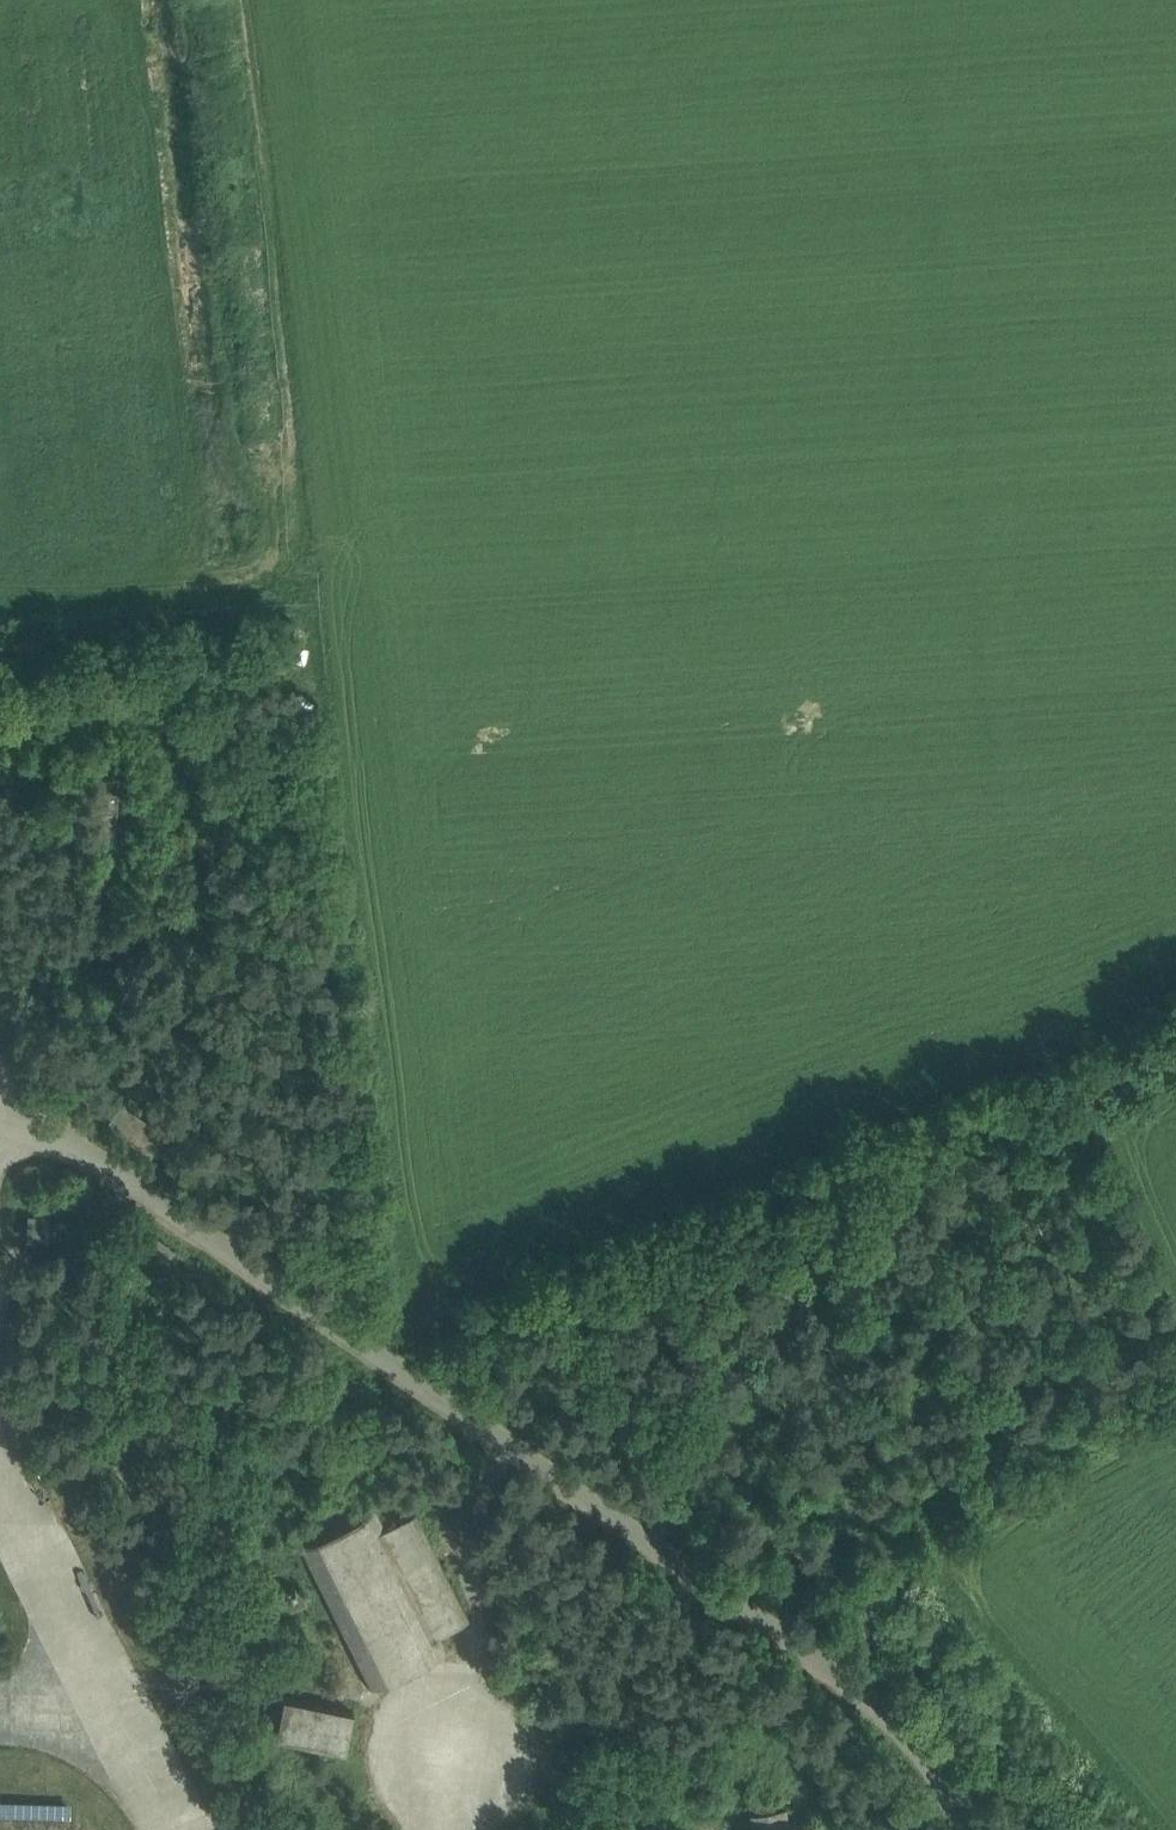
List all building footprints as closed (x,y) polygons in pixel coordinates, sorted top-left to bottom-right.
[(118,785),(94,785),(94,796),(101,796),(100,825),(123,827),(124,815),(117,814),(118,785)] [(51,1217),(29,1215),(27,1239),(49,1241),(51,1217)] [(174,1249),(152,1234),(146,1244),(168,1259),(174,1249)] [(389,1524),(379,1504),(354,1516),(346,1499),(312,1516),(321,1533),(296,1545),(368,1688),(450,1647),(442,1631),(469,1618),(415,1510),(389,1524)] [(295,1585),(291,1587),(292,1590),(281,1596),(288,1610),(306,1602),(299,1587),(297,1588),(295,1585)] [(354,1711),(284,1696),(276,1737),(346,1751),(354,1711)] [(750,1813),(753,1829),(819,1829),(817,1820),(790,1825),(787,1806),(750,1813)]
